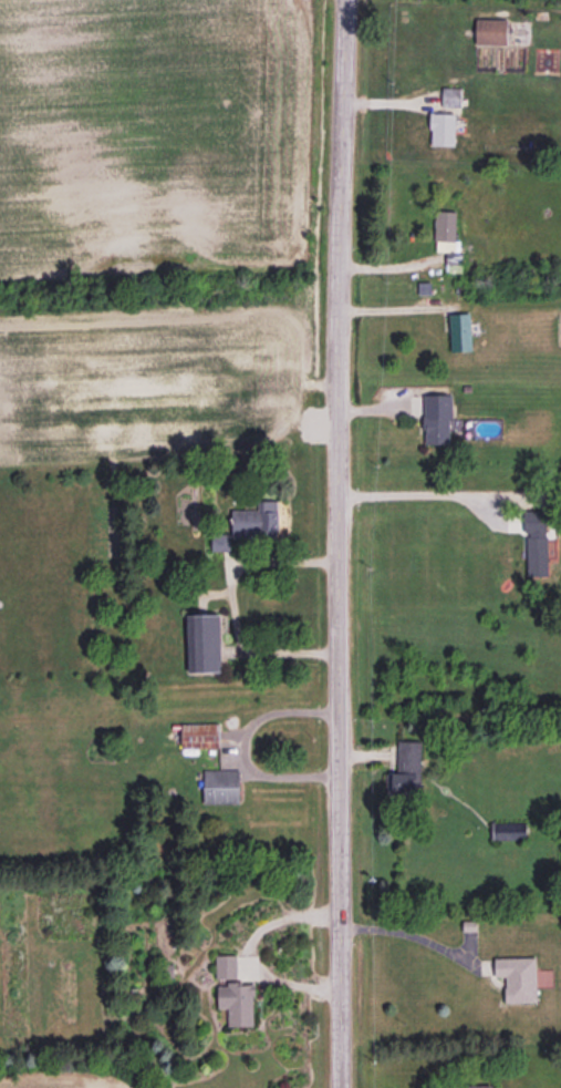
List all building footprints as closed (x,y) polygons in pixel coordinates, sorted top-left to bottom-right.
[(476,44),(507,44),(507,18),(476,18),(476,44)] [(455,241),(456,211),(435,210),(434,241),(455,241)] [(450,314),(451,351),(472,350),(470,313),(450,314)] [(425,444),(451,443),(450,394),(424,395),(425,444)] [(279,500),(257,500),(257,510),(231,509),(231,536),(278,537),(279,500)] [(548,576),(549,538),(553,539),(554,510),(525,510),(525,532),(528,532),(527,576),(548,576)] [(212,551),(229,551),(229,533),(211,533),(212,551)] [(186,615),(187,672),(222,671),(220,614),(186,615)] [(181,747),(219,748),(220,724),(181,723),(181,747)] [(386,798),(420,799),(421,741),(398,741),(397,773),(387,773),(386,798)] [(239,769),(203,770),(204,803),(240,803),(239,769)] [(237,954),(215,955),(216,979),(238,978),(237,954)] [(255,1025),(254,983),(217,984),(218,1008),(227,1008),(227,1026),(255,1025)]
